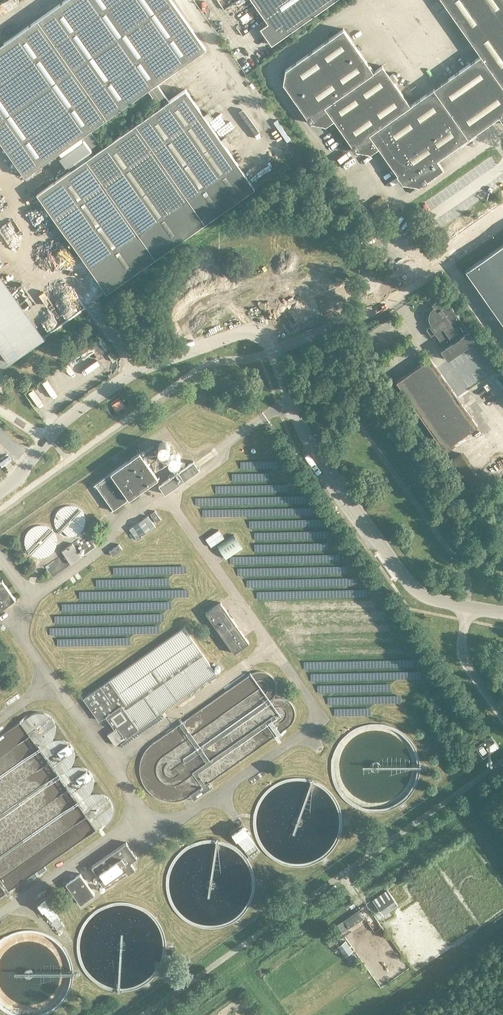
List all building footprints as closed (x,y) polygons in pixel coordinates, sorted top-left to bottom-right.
[(0,45),(0,141),(25,176),(206,48),(172,0),(64,0),(0,45)] [(335,0),(252,0),(279,39),(335,0)] [(481,55),(502,87),(502,0),(442,0),(481,55)] [(333,118),(352,145),(351,146),(354,150),(355,149),(369,152),(378,146),(404,182),(418,185),(422,182),(423,184),(427,181),(426,179),(442,167),(437,159),(460,142),(475,132),(499,115),(502,122),(502,87),(481,55),(410,104),(382,65),(374,71),(343,28),(285,68),(283,83),(292,96),(308,117),(306,118),(310,122),(311,122),(324,124),(333,118)] [(185,88),(37,193),(106,292),(202,224),(255,187),(185,88)] [(465,270),(502,323),(502,243),(465,270)] [(444,295),(432,304),(431,305),(430,306),(429,307),(428,308),(427,309),(427,310),(426,311),(426,312),(425,314),(425,315),(425,316),(425,318),(425,319),(425,320),(425,321),(425,323),(426,324),(426,325),(427,326),(428,327),(426,328),(431,336),(435,333),(445,347),(441,350),(448,359),(475,340),(456,313),(454,314),(451,311),(454,310),(444,295)] [(462,436),(467,432),(477,425),(430,357),(414,368),(415,369),(407,375),(406,374),(396,381),(444,449),(454,442),(453,441),(461,435),(462,436)] [(93,484),(94,484),(95,483),(113,508),(111,509),(112,510),(160,476),(159,475),(158,476),(140,451),(142,450),(141,450),(93,484)] [(200,469),(194,460),(181,469),(186,476),(183,478),(178,471),(159,485),(165,493),(200,469)] [(86,518),(86,515),(85,512),(84,510),(82,508),(80,506),(78,504),(75,503),(71,503),(68,503),(66,503),(63,505),(60,507),(58,509),(57,512),(56,514),(55,517),(56,521),(56,524),(58,526),(60,528),(62,531),(65,532),(67,533),(70,533),(73,533),(76,532),(79,531),(81,529),(83,526),(85,523),(86,521),(86,518)] [(161,519),(155,510),(150,514),(156,522),(161,519)] [(155,525),(148,515),(143,519),(150,529),(155,525)] [(141,535),(134,525),(129,528),(136,538),(141,535)] [(58,542),(58,541),(58,539),(57,536),(55,533),(53,531),(51,529),(48,527),(45,526),(43,526),(40,526),(36,527),(34,529),(31,531),(29,534),(28,536),(28,539),(27,542),(28,544),(29,547),(30,550),(32,552),(34,554),(37,555),(39,556),(43,556),(46,556),(49,555),(51,554),(53,552),(55,550),(57,547),(58,544),(58,542)] [(234,534),(217,545),(226,558),(243,547),(234,534)] [(52,576),(65,566),(95,546),(88,536),(80,541),(78,538),(61,550),(63,553),(45,566),(52,576)] [(16,597),(2,579),(0,580),(0,608),(16,597)] [(248,641),(245,636),(220,601),(205,612),(233,652),(248,641)] [(84,697),(84,698),(99,719),(106,715),(115,728),(107,733),(115,744),(216,672),(183,626),(84,697)] [(126,841),(115,849),(92,865),(107,887),(135,868),(130,861),(137,857),(126,841)] [(81,904),(95,894),(81,873),(66,883),(81,904)] [(387,889),(372,899),(379,909),(394,899),(387,889)] [(45,912),(55,927),(58,930),(64,925),(52,908),(52,907),(45,897),(37,903),(45,913),(45,912)] [(359,909),(344,919),(349,927),(364,916),(359,909)] [(352,950),(345,940),(338,946),(345,956),(345,955),(350,961),(356,956),(352,950)]
